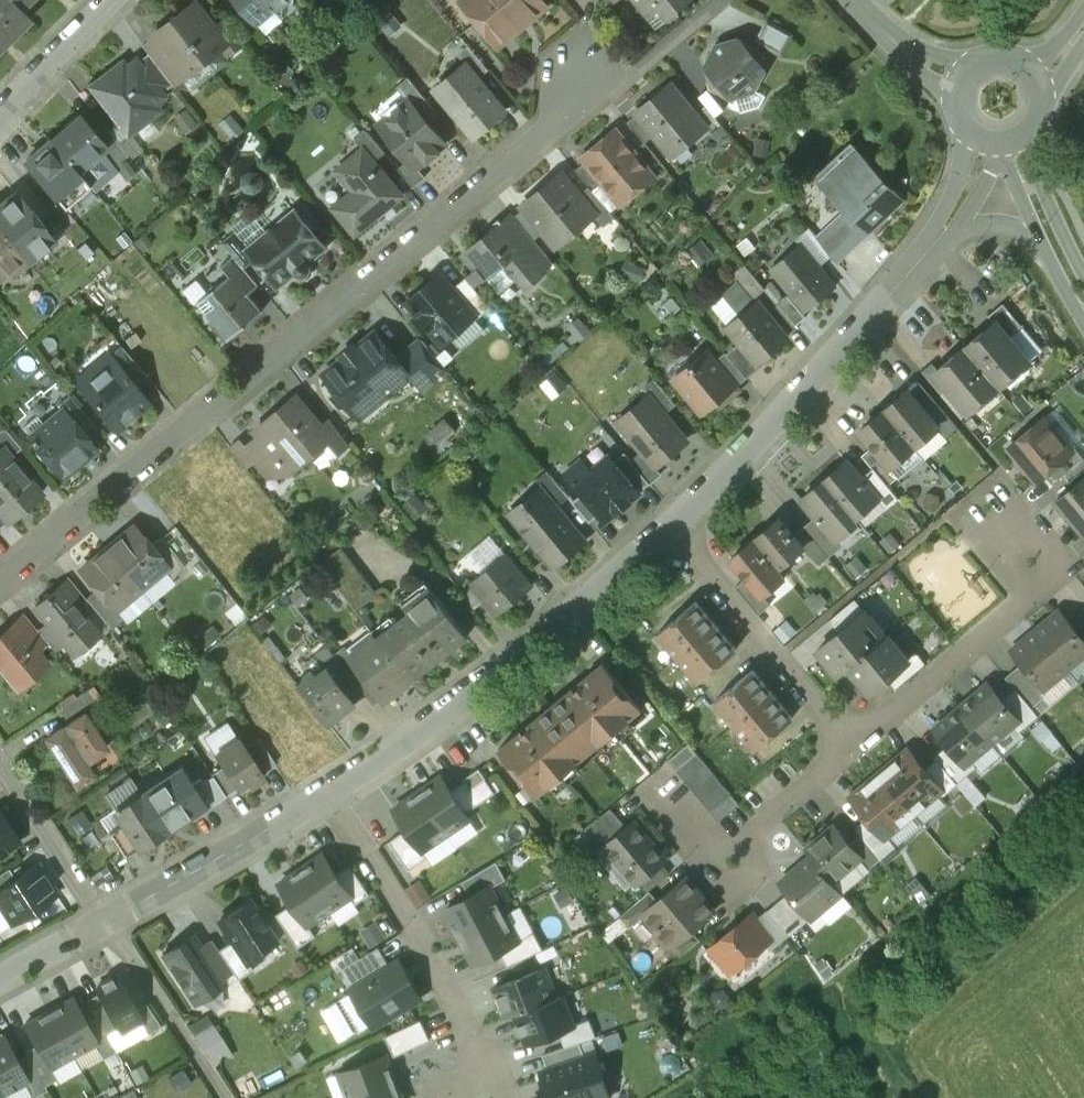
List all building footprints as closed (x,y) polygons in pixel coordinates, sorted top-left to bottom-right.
[(15,31),(17,33),(18,32),(14,27),(26,15),(17,5),(12,0),(0,0),(0,46),(15,31)] [(257,26),(287,0),(236,0),(257,26)] [(461,3),(497,47),(546,6),(541,0),(464,0),(461,3)] [(645,13),(660,0),(635,0),(645,13)] [(671,13),(687,0),(661,0),(671,13)] [(194,4),(175,18),(207,60),(220,50),(226,45),(213,28),(194,4)] [(175,18),(151,36),(173,65),(183,78),(207,60),(175,18)] [(244,46),(224,19),(213,28),(226,45),(220,50),(227,59),(244,46)] [(790,35),(767,22),(757,42),(780,54),(790,35)] [(173,65),(153,38),(143,46),(150,54),(163,72),(173,65)] [(757,50),(737,40),(716,46),(706,65),(712,87),(732,97),(733,97),(740,113),(759,107),(765,96),(753,90),(763,71),(757,50)] [(488,71),(470,50),(460,58),(466,65),(467,64),(479,79),(488,71)] [(163,72),(150,54),(140,62),(163,93),(173,85),(163,72)] [(137,59),(115,75),(111,70),(89,86),(103,105),(102,108),(109,117),(112,116),(125,134),(147,117),(143,112),(165,96),(163,93),(140,62),(137,59)] [(466,65),(435,91),(474,138),(506,111),(479,79),(467,64),(466,65)] [(432,108),(407,78),(395,87),(407,101),(408,100),(422,116),(432,108)] [(669,87),(649,103),(648,101),(634,112),(635,113),(653,135),(662,147),(674,138),(678,143),(700,125),(669,87)] [(407,101),(377,126),(408,162),(413,169),(416,167),(423,161),(425,164),(439,152),(437,150),(445,143),(422,116),(408,100),(407,101)] [(653,135),(635,113),(626,121),(644,143),(653,135)] [(76,170),(104,146),(79,116),(76,118),(74,116),(64,125),(66,127),(51,140),(76,170)] [(652,178),(614,130),(601,140),(606,146),(598,153),(592,152),(587,156),(586,161),(584,163),(601,183),(619,205),(652,178)] [(384,154),(365,131),(354,141),(362,150),(363,149),(374,162),(384,154)] [(76,170),(51,140),(50,139),(25,160),(46,183),(44,184),(64,208),(90,185),(76,170)] [(113,139),(104,146),(76,170),(90,185),(95,191),(116,171),(125,183),(139,173),(113,139)] [(887,189),(847,147),(818,174),(851,209),(846,214),(855,223),(860,219),(870,229),(899,202),(899,197),(893,190),(887,189)] [(374,162),(363,149),(362,150),(336,172),(352,192),(332,209),(353,236),(402,196),(374,162)] [(413,169),(408,162),(397,171),(412,188),(424,178),(416,167),(413,169)] [(601,183),(584,163),(575,171),(589,188),(592,191),(601,183)] [(578,197),(560,175),(521,207),(523,210),(543,234),(550,243),(573,225),(577,230),(592,217),(593,216),(578,197)] [(592,191),(589,188),(578,197),(593,216),(592,217),(602,229),(614,219),(592,191)] [(16,192),(0,204),(0,226),(27,261),(54,240),(16,192)] [(543,234),(523,210),(514,217),(534,241),(543,234)] [(249,249),(248,250),(255,259),(255,260),(277,286),(293,272),(296,275),(300,277),(305,276),(308,273),(310,269),(309,265),(306,261),(323,248),(294,212),(249,249)] [(836,223),(818,240),(836,261),(855,243),(836,223)] [(11,268),(14,271),(27,261),(0,226),(0,276),(11,268)] [(514,241),(503,227),(494,235),(491,231),(463,254),(482,278),(502,263),(521,287),(539,273),(514,241)] [(249,249),(234,231),(221,243),(232,256),(243,269),(255,259),(248,250),(249,249)] [(541,255),(524,233),(514,241),(531,263),(541,255)] [(833,288),(799,246),(770,269),(805,312),(833,288)] [(243,269),(232,256),(221,266),(229,276),(230,275),(247,295),(257,287),(243,269)] [(764,289),(744,264),(731,274),(736,280),(752,299),(753,299),(764,289)] [(438,274),(406,301),(441,343),(473,317),(474,316),(451,290),(438,274)] [(209,290),(207,294),(196,303),(227,340),(261,312),(247,295),(230,275),(229,276),(220,284),(216,285),(212,287),(209,290)] [(490,308),(465,278),(451,290),(474,316),(473,317),(475,320),(490,308)] [(752,299),(736,280),(723,295),(740,316),(726,328),(738,343),(755,363),(757,362),(786,338),(757,303),(756,303),(753,299),(752,299)] [(802,315),(786,297),(777,304),(792,323),(802,315)] [(1022,326),(1003,303),(989,315),(994,322),(995,321),(1009,337),(1022,326)] [(1009,337),(995,321),(994,322),(964,347),(999,388),(1030,362),(1009,337)] [(396,359),(374,333),(356,349),(353,345),(351,347),(354,350),(343,359),(341,355),(339,357),(342,360),(323,375),(334,389),(334,395),(341,404),(347,404),(358,418),(408,377),(410,376),(396,359)] [(420,340),(396,359),(410,376),(408,377),(420,391),(445,370),(420,340)] [(755,363),(738,343),(726,354),(746,378),(760,367),(757,362),(755,363)] [(146,377),(121,347),(108,358),(111,361),(113,359),(135,386),(146,377)] [(999,388),(964,347),(938,369),(934,373),(948,389),(968,413),(999,388)] [(707,352),(673,381),(702,414),(723,396),(727,401),(739,390),(737,387),(715,361),(707,352)] [(726,354),(724,352),(715,361),(737,387),(746,378),(726,354)] [(135,386),(113,359),(111,361),(79,387),(115,430),(123,423),(125,424),(140,412),(138,410),(148,402),(135,386)] [(933,363),(922,372),(941,395),(948,389),(934,373),(938,369),(933,363)] [(674,404),(654,378),(641,389),(647,396),(648,395),(663,413),(674,404)] [(938,426),(908,390),(883,410),(913,446),(938,426)] [(93,424),(69,395),(55,407),(58,411),(60,410),(80,435),(93,424)] [(663,413),(648,395),(647,396),(616,423),(641,453),(655,469),(657,468),(688,442),(663,413)] [(319,426),(295,397),(253,431),(257,435),(244,445),(244,446),(256,460),(256,461),(258,464),(257,465),(264,472),(265,472),(268,475),(281,464),(289,473),(327,443),(327,442),(316,429),(319,426)] [(58,411),(43,424),(37,416),(23,427),(29,435),(28,436),(36,446),(35,453),(39,458),(45,458),(61,477),(93,451),(80,435),(60,410),(58,411)] [(913,446),(883,410),(858,431),(872,449),(888,468),(889,467),(913,446)] [(348,446),(328,419),(319,426),(316,429),(327,442),(327,443),(337,455),(348,446)] [(1042,420),(1008,448),(1036,482),(1045,474),(1070,454),(1069,452),(1042,420)] [(3,427),(0,430),(0,447),(3,445),(11,455),(21,448),(3,427)] [(239,439),(229,447),(245,469),(256,461),(256,460),(244,446),(244,445),(239,439)] [(0,447),(0,513),(6,521),(41,494),(11,455),(3,445),(0,447)] [(1045,474),(1054,485),(1083,461),(1083,459),(1074,447),(1069,452),(1070,454),(1045,474)] [(888,468),(872,449),(862,457),(873,470),(887,486),(897,477),(889,467),(888,468)] [(631,461),(624,453),(613,462),(639,492),(649,483),(631,461)] [(655,469),(641,453),(631,461),(649,483),(662,474),(657,468),(655,469)] [(609,457),(575,485),(599,514),(605,520),(616,511),(617,512),(629,502),(628,501),(639,492),(613,462),(609,457)] [(862,479),(846,461),(823,480),(854,518),(877,499),(878,498),(862,479)] [(567,497),(544,469),(531,481),(537,487),(538,486),(556,506),(567,497)] [(887,486),(873,470),(862,479),(878,498),(877,499),(886,511),(899,500),(887,486)] [(1054,502),(1083,538),(1083,537),(1083,477),(1054,502)] [(854,518),(823,480),(799,500),(813,517),(833,541),(834,540),(857,521),(854,518)] [(537,487),(504,515),(552,569),(585,539),(556,506),(538,486),(537,487)] [(599,514),(582,493),(572,502),(589,522),(599,514)] [(833,541),(813,517),(802,526),(802,527),(828,557),(840,547),(834,540),(833,541)] [(777,519),(753,539),(778,569),(802,548),(792,536),(777,519)] [(150,546),(133,526),(107,548),(140,588),(163,570),(166,567),(150,546)] [(828,557),(802,527),(792,536),(802,548),(817,566),(828,558),(828,557)] [(186,567),(161,537),(150,546),(166,567),(163,570),(171,579),(186,567)] [(778,569),(753,539),(729,559),(745,579),(760,597),(761,596),(785,577),(778,569)] [(140,588),(107,548),(81,569),(96,589),(113,610),(116,608),(140,588)] [(375,595),(339,550),(319,566),(354,611),(375,595)] [(505,556),(470,585),(495,616),(530,587),(505,556)] [(69,579),(59,587),(75,607),(86,599),(85,598),(69,579)] [(760,597),(745,579),(735,588),(757,614),(768,605),(761,596),(760,597)] [(58,586),(35,605),(74,653),(97,634),(75,607),(59,587),(58,586)] [(113,610),(96,589),(85,598),(86,599),(111,629),(124,618),(116,608),(113,610)] [(435,596),(376,640),(407,680),(408,682),(466,639),(435,596)] [(854,599),(829,620),(839,633),(864,611),(854,599)] [(694,600),(656,633),(696,680),(734,648),(694,600)] [(1059,609),(1034,630),(1069,671),(1083,658),(1083,639),(1075,629),(1059,609)] [(839,633),(817,651),(837,676),(848,667),(885,636),(864,611),(839,633)] [(47,642),(25,615),(14,624),(36,651),(47,642)] [(1075,629),(1083,639),(1083,622),(1075,629)] [(14,624),(0,636),(0,668),(17,688),(46,664),(36,651),(14,624)] [(1034,630),(1010,650),(1045,691),(1069,671),(1034,630)] [(885,636),(848,667),(871,694),(887,681),(909,662),(907,660),(887,635),(885,636)] [(351,656),(350,657),(367,679),(382,699),(407,680),(376,640),(375,638),(351,656)] [(333,656),(326,647),(315,656),(324,669),(326,668),(340,686),(350,678),(333,656)] [(351,656),(344,647),(333,656),(350,678),(357,687),(367,679),(350,657),(351,656)] [(916,653),(907,660),(909,662),(887,681),(895,690),(925,664),(916,653)] [(582,684),(575,690),(573,688),(550,707),(588,752),(602,741),(600,739),(625,717),(627,720),(641,709),(603,663),(580,682),(582,684)] [(1043,698),(1017,667),(1005,677),(1015,689),(1031,708),(1043,698)] [(340,686),(326,668),(324,669),(315,676),(311,671),(295,684),(326,724),(354,704),(340,686)] [(752,668),(713,700),(751,748),(791,716),(752,668)] [(1001,701),(987,683),(960,705),(991,743),(1011,727),(1018,721),(1001,701)] [(1031,708),(1015,689),(1001,701),(1018,721),(1011,727),(1016,733),(1037,716),(1031,708)] [(991,743),(960,705),(932,728),(947,746),(964,766),(967,763),(991,743)] [(550,707),(528,725),(530,727),(523,733),(521,731),(498,749),(536,795),(550,784),(548,781),(573,761),(575,763),(588,752),(550,707)] [(84,714),(69,723),(70,725),(63,730),(62,728),(47,738),(77,784),(92,774),(83,760),(90,756),(91,758),(106,748),(84,714)] [(245,746),(239,737),(213,754),(222,767),(236,789),(247,782),(249,786),(264,777),(262,772),(275,764),(258,737),(245,746)] [(713,775),(687,744),(667,761),(693,791),(713,775)] [(964,766),(947,746),(934,757),(937,760),(956,784),(973,770),(967,763),(964,766)] [(924,771),(906,750),(878,773),(912,813),(938,792),(940,790),(924,771)] [(956,784),(937,760),(924,771),(940,790),(938,792),(941,796),(956,784)] [(236,789),(222,767),(211,774),(225,796),(236,789)] [(479,769),(463,779),(465,781),(470,789),(485,779),(485,778),(479,769)] [(912,813),(878,773),(851,796),(868,816),(885,836),(887,835),(912,813)] [(713,775),(693,791),(718,822),(738,805),(713,775)] [(177,791),(167,777),(141,794),(165,831),(190,815),(192,814),(177,791)] [(450,791),(441,777),(419,792),(447,833),(469,818),(450,791)] [(485,779),(470,789),(465,781),(450,791),(465,813),(494,793),(485,779)] [(191,782),(177,791),(192,814),(190,815),(192,818),(208,808),(191,782)] [(447,833),(419,792),(393,809),(407,829),(422,851),(423,850),(447,833)] [(141,794),(115,811),(123,823),(140,848),(165,831),(141,794)] [(610,809),(583,830),(600,851),(606,847),(605,846),(626,828),(610,809)] [(19,842),(0,813),(0,854),(19,842)] [(885,836),(868,816),(855,827),(861,834),(881,858),(882,859),(897,846),(887,835),(885,836)] [(664,860),(633,822),(626,828),(605,846),(606,847),(636,884),(637,883),(660,864),(664,860)] [(123,823),(108,833),(125,858),(140,848),(123,823)] [(849,844),(833,826),(805,850),(810,856),(832,882),(859,859),(860,858),(849,844)] [(422,851),(407,829),(388,842),(408,871),(428,857),(423,850),(422,851)] [(881,858),(861,834),(849,844),(860,858),(859,859),(868,869),(881,858)] [(323,854),(301,869),(329,911),(350,897),(351,896),(336,874),(323,854)] [(832,882),(810,856),(780,882),(788,892),(810,917),(840,892),(832,882)] [(496,861),(462,881),(470,897),(490,886),(490,887),(506,879),(496,861)] [(660,864),(637,883),(645,893),(649,891),(669,873),(660,864)] [(0,889),(0,907),(11,924),(56,894),(37,865),(16,879),(0,889)] [(369,894),(350,865),(336,874),(351,896),(350,897),(355,904),(369,894)] [(0,873),(0,889),(16,879),(8,868),(0,873)] [(329,911),(301,869),(279,883),(292,903),(307,925),(308,925),(329,911)] [(416,903),(431,894),(420,876),(405,885),(416,903)] [(658,901),(643,913),(645,915),(657,931),(657,936),(665,946),(671,947),(691,930),(713,912),(685,878),(658,901)] [(470,897),(445,910),(459,937),(504,914),(490,887),(490,886),(470,897)] [(645,893),(619,916),(629,928),(645,915),(643,913),(658,901),(649,891),(645,893)] [(788,892),(767,910),(788,935),(810,917),(788,892)] [(278,942),(250,899),(219,920),(232,940),(246,962),(248,962),(278,942)] [(307,925),(292,903),(276,915),(298,948),(315,936),(308,925),(307,925)] [(788,935),(767,910),(756,919),(772,937),(765,943),(770,950),(788,935)] [(504,914),(459,937),(473,964),(499,951),(518,941),(518,940),(504,914)] [(752,914),(710,949),(730,973),(765,943),(772,937),(756,919),(752,914)] [(360,925),(368,943),(386,936),(378,917),(360,925)] [(691,930),(671,947),(679,957),(699,940),(691,930)] [(533,932),(518,940),(518,941),(499,951),(507,966),(543,949),(533,932)] [(200,946),(192,935),(163,954),(194,1002),(224,983),(221,979),(200,946)] [(218,950),(210,939),(200,946),(221,979),(232,972),(218,950)] [(232,940),(218,950),(232,972),(237,979),(252,969),(248,962),(246,962),(232,940)] [(387,969),(375,948),(343,968),(355,988),(387,969)] [(387,969),(355,988),(375,1022),(415,998),(395,964),(387,969)] [(544,968),(493,988),(505,1018),(514,1014),(556,998),(544,968)] [(135,1009),(117,976),(112,979),(110,976),(100,982),(101,985),(96,988),(98,993),(118,1027),(120,1032),(140,1021),(142,1020),(135,1009)] [(118,1027),(98,993),(87,999),(96,1016),(106,1034),(118,1027)] [(561,996),(556,998),(514,1014),(525,1044),(573,1026),(561,996)] [(85,1023),(71,998),(48,1010),(72,1055),(94,1043),(96,1042),(85,1023)] [(160,1025),(146,1003),(135,1009),(142,1020),(140,1021),(147,1033),(160,1025)] [(72,1055),(48,1010),(25,1023),(36,1044),(49,1067),(50,1067),(72,1055)] [(106,1034),(96,1016),(85,1023),(96,1042),(94,1043),(103,1058),(116,1051),(106,1034)] [(420,1020),(384,1037),(394,1057),(429,1040),(420,1020)] [(2,1036),(0,1037),(0,1088),(3,1093),(25,1081),(26,1080),(16,1061),(2,1036)] [(547,1069),(585,1056),(580,1042),(542,1055),(547,1069)] [(49,1067),(36,1044),(25,1051),(27,1055),(44,1085),(57,1078),(50,1067),(49,1067)] [(541,1071),(544,1080),(541,1081),(545,1093),(548,1092),(550,1097),(609,1097),(610,1097),(595,1053),(585,1056),(547,1069),(541,1071)] [(44,1085),(27,1055),(16,1061),(26,1080),(25,1081),(34,1097),(47,1089),(44,1085)] [(386,1055),(339,1073),(348,1097),(395,1080),(386,1055)] [(348,1097),(402,1097),(395,1080),(348,1097)] [(116,1097),(137,1097),(132,1089),(116,1097)]
